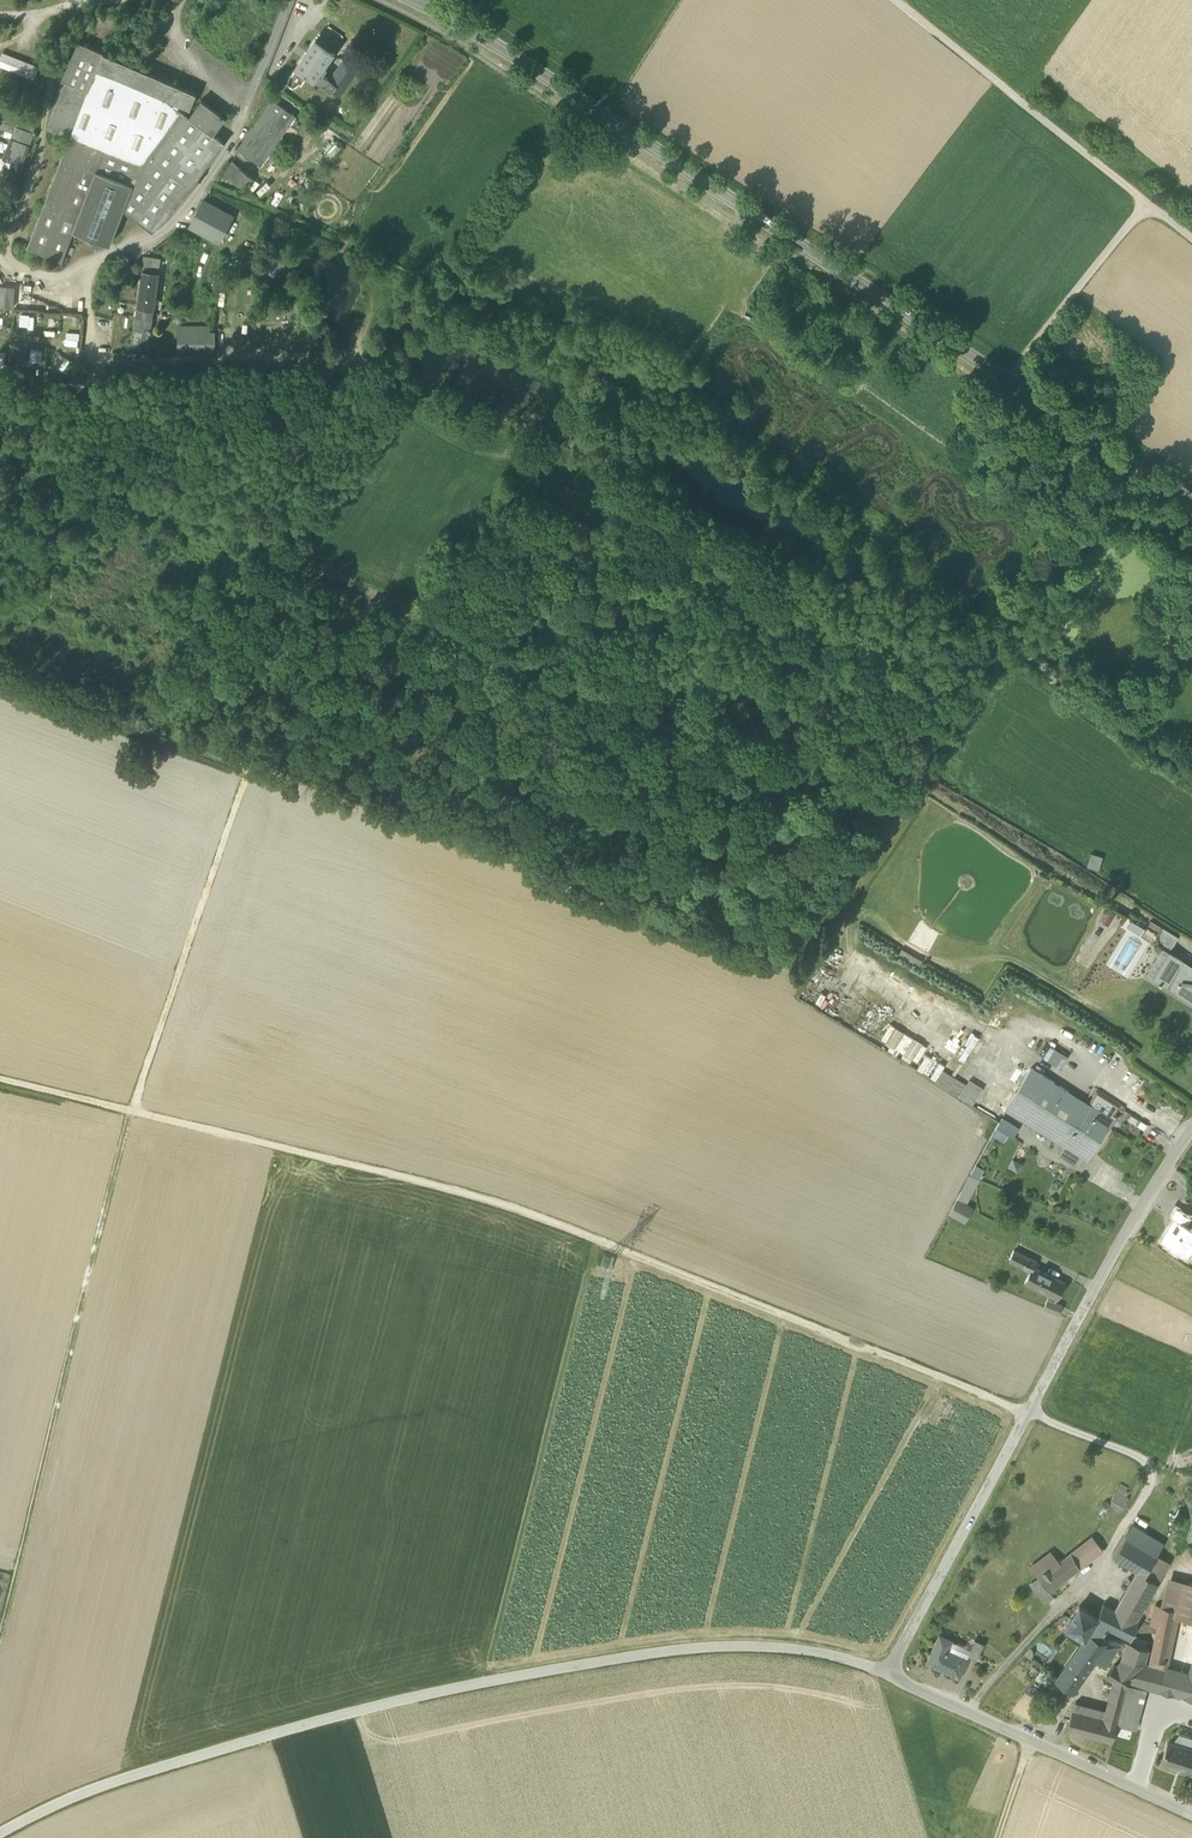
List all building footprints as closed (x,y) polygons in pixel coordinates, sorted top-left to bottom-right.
[(315,40),(297,66),(289,77),(288,83),(293,86),(298,84),(299,82),(301,84),(306,77),(311,80),(313,77),(325,86),(330,79),(322,73),(326,67),(323,64),(332,52),(330,50),(335,44),(322,34),(317,41),(315,40)] [(189,108),(196,93),(78,42),(62,80),(72,84),(89,90),(74,128),(71,135),(28,247),(62,261),(74,230),(110,243),(123,209),(153,231),(165,221),(225,142),(214,134),(226,117),(202,100),(189,116),(164,97),(189,108)] [(3,53),(2,56),(10,59),(16,61),(37,69),(38,66),(3,53)] [(7,67),(10,59),(2,56),(0,60),(0,65),(7,67)] [(16,61),(10,59),(7,67),(13,70),(16,61)] [(325,86),(338,95),(356,70),(356,69),(343,60),(330,79),(325,86)] [(37,69),(16,61),(13,70),(34,77),(37,69)] [(10,78),(4,92),(12,95),(17,81),(10,78)] [(74,128),(89,90),(72,84),(58,121),(74,128)] [(238,149),(260,165),(295,116),(273,100),(238,149)] [(0,127),(0,128),(13,133),(16,126),(33,132),(35,128),(4,116),(0,127)] [(326,126),(349,141),(354,134),(331,118),(326,126)] [(16,126),(13,133),(12,138),(4,158),(19,163),(22,155),(19,154),(24,143),(29,145),(33,132),(16,126)] [(4,158),(12,138),(10,138),(2,159),(21,165),(29,145),(24,143),(19,154),(22,155),(19,163),(4,158)] [(222,172),(232,180),(241,168),(230,161),(222,172)] [(252,176),(241,168),(232,180),(244,188),(252,176)] [(256,191),(262,181),(255,177),(249,187),(256,191)] [(259,193),(270,185),(266,180),(256,189),(259,193)] [(190,226),(219,242),(233,216),(203,200),(190,226)] [(145,256),(143,269),(158,271),(160,258),(145,256)] [(143,269),(138,306),(152,309),(158,271),(143,269)] [(13,308),(15,286),(0,285),(0,306),(13,308)] [(149,330),(152,309),(138,306),(134,328),(149,330)] [(64,329),(64,316),(77,316),(77,311),(44,311),(43,329),(64,329)] [(19,312),(18,324),(27,324),(28,313),(19,312)] [(64,329),(75,329),(75,317),(64,317),(64,329)] [(208,327),(179,327),(178,333),(179,350),(214,350),(214,342),(211,342),(208,339),(208,333),(208,327)] [(131,347),(146,350),(149,330),(134,328),(131,347)] [(41,361),(42,349),(30,348),(29,360),(41,361)] [(1087,867),(1099,870),(1102,856),(1091,853),(1087,867)] [(1106,907),(1099,919),(1108,924),(1116,912),(1106,907)] [(1143,927),(1131,919),(1127,926),(1139,933),(1143,927)] [(1158,932),(1161,927),(1151,920),(1147,926),(1158,932)] [(1158,944),(1162,947),(1169,952),(1169,951),(1178,937),(1161,927),(1158,932),(1156,936),(1157,940),(1158,944)] [(922,958),(902,946),(898,952),(919,964),(922,958)] [(1169,952),(1162,947),(1146,973),(1154,977),(1169,952)] [(1191,1001),(1191,968),(1181,961),(1182,959),(1169,951),(1169,952),(1154,977),(1166,985),(1170,978),(1186,987),(1182,995),(1191,1001)] [(1170,978),(1166,985),(1182,995),(1186,987),(1170,978)] [(901,1054),(916,1062),(926,1044),(889,1023),(880,1039),(903,1051),(901,1054)] [(1067,1056),(1050,1045),(1043,1058),(1060,1068),(1067,1056)] [(1005,1108),(1036,1128),(1062,1087),(1031,1067),(1005,1108)] [(960,1096),(967,1085),(942,1070),(934,1083),(959,1098),(960,1096)] [(960,1096),(972,1104),(982,1088),(970,1081),(967,1085),(960,1096)] [(1079,1098),(1062,1087),(1036,1128),(1055,1140),(1066,1122),(1069,1124),(1084,1100),(1079,1097),(1079,1098)] [(1058,1154),(1077,1166),(1083,1158),(1086,1159),(1112,1118),(1111,1117),(1118,1106),(1097,1092),(1089,1104),(1084,1100),(1069,1124),(1066,1122),(1055,1140),(1064,1146),(1058,1154)] [(1008,1135),(1013,1138),(1019,1128),(1002,1119),(996,1128),(1008,1135)] [(993,1134),(1004,1141),(1008,1135),(996,1128),(993,1134)] [(1009,1167),(1017,1171),(1021,1164),(1013,1159),(1009,1167)] [(976,1164),(970,1175),(979,1179),(984,1169),(976,1164)] [(980,1180),(970,1176),(957,1199),(967,1203),(980,1180)] [(957,1216),(950,1212),(949,1215),(965,1224),(974,1207),(967,1203),(957,1199),(956,1201),(964,1205),(957,1216)] [(957,1216),(964,1205),(956,1201),(950,1212),(957,1216)] [(1176,1217),(1186,1223),(1190,1216),(1187,1214),(1178,1208),(1172,1216),(1176,1218),(1176,1217)] [(1191,1250),(1191,1227),(1186,1223),(1176,1217),(1176,1218),(1162,1240),(1186,1255),(1190,1249),(1191,1250)] [(1009,1260),(1024,1268),(1029,1258),(1014,1250),(1009,1260)] [(1025,1282),(1057,1299),(1065,1283),(1033,1267),(1036,1261),(1029,1258),(1024,1268),(1031,1271),(1025,1282)] [(1045,1308),(1059,1314),(1062,1306),(1048,1300),(1045,1308)] [(1121,1483),(1116,1491),(1125,1497),(1128,1492),(1126,1491),(1129,1487),(1121,1483)] [(1111,1500),(1123,1507),(1128,1499),(1125,1497),(1116,1491),(1111,1500)] [(1132,1525),(1126,1536),(1140,1545),(1146,1533),(1132,1525)] [(1156,1555),(1163,1543),(1146,1533),(1140,1545),(1156,1555)] [(1031,1583),(1046,1603),(1054,1597),(1050,1591),(1103,1550),(1092,1536),(1058,1563),(1038,1577),(1031,1583)] [(1156,1555),(1140,1545),(1126,1536),(1113,1557),(1137,1571),(1144,1575),(1156,1555)] [(1030,1567),(1038,1577),(1058,1563),(1049,1553),(1030,1567)] [(1169,1562),(1156,1555),(1144,1575),(1158,1582),(1169,1562)] [(1158,1582),(1144,1575),(1137,1571),(1115,1610),(1103,1604),(1098,1614),(1111,1620),(1107,1628),(1131,1640),(1138,1622),(1136,1621),(1158,1582)] [(1168,1577),(1160,1606),(1179,1611),(1187,1582),(1168,1577)] [(1187,1582),(1179,1611),(1177,1618),(1178,1618),(1191,1623),(1191,1583),(1187,1582)] [(1150,1617),(1154,1603),(1148,1601),(1144,1616),(1150,1617)] [(1177,1618),(1179,1611),(1160,1606),(1156,1605),(1151,1626),(1157,1627),(1149,1664),(1167,1669),(1167,1668),(1178,1618),(1177,1618)] [(1099,1640),(1101,1640),(1107,1628),(1111,1620),(1098,1614),(1097,1617),(1079,1606),(1071,1619),(1066,1628),(1085,1640),(1089,1633),(1099,1640)] [(1066,1628),(1071,1619),(1064,1614),(1053,1624),(1064,1630),(1066,1628)] [(1074,1654),(1091,1666),(1096,1659),(1105,1665),(1119,1641),(1101,1640),(1099,1640),(1089,1633),(1085,1640),(1084,1641),(1074,1654)] [(927,1663),(959,1677),(967,1659),(947,1650),(951,1640),(940,1635),(927,1663)] [(967,1656),(976,1660),(984,1644),(975,1640),(970,1649),(967,1656)] [(967,1657),(967,1656),(970,1649),(953,1641),(949,1649),(967,1657)] [(1107,1676),(1118,1683),(1129,1675),(1144,1664),(1145,1663),(1149,1649),(1129,1642),(1123,1660),(1118,1667),(1114,1665),(1107,1676)] [(1056,1680),(1073,1692),(1083,1678),(1091,1666),(1074,1654),(1067,1666),(1068,1667),(1063,1673),(1062,1672),(1056,1680)] [(1187,1660),(1183,1672),(1191,1674),(1191,1662),(1187,1660)] [(1161,1692),(1167,1669),(1149,1664),(1146,1663),(1145,1663),(1144,1664),(1129,1675),(1127,1683),(1147,1688),(1161,1692)] [(1038,1671),(1033,1667),(1027,1674),(1033,1678),(1038,1671)] [(1167,1669),(1161,1692),(1172,1695),(1179,1671),(1167,1668),(1167,1669)] [(1183,1672),(1179,1671),(1172,1695),(1191,1700),(1191,1674),(1183,1672)] [(1107,1708),(1120,1712),(1127,1687),(1114,1683),(1107,1708)] [(1120,1712),(1117,1725),(1136,1730),(1147,1688),(1127,1683),(1127,1687),(1120,1712)] [(1105,1719),(1107,1710),(1077,1702),(1072,1710),(1105,1719)] [(1105,1719),(1072,1710),(1067,1730),(1112,1742),(1117,1725),(1120,1712),(1107,1708),(1107,1710),(1105,1719)] [(1172,1743),(1191,1749),(1191,1744),(1191,1738),(1179,1734),(1172,1743)] [(1191,1776),(1191,1749),(1172,1743),(1167,1741),(1161,1762),(1171,1766),(1171,1767),(1171,1768),(1172,1769),(1174,1770),(1176,1770),(1177,1769),(1178,1767),(1181,1768),(1180,1772),(1191,1776)]
